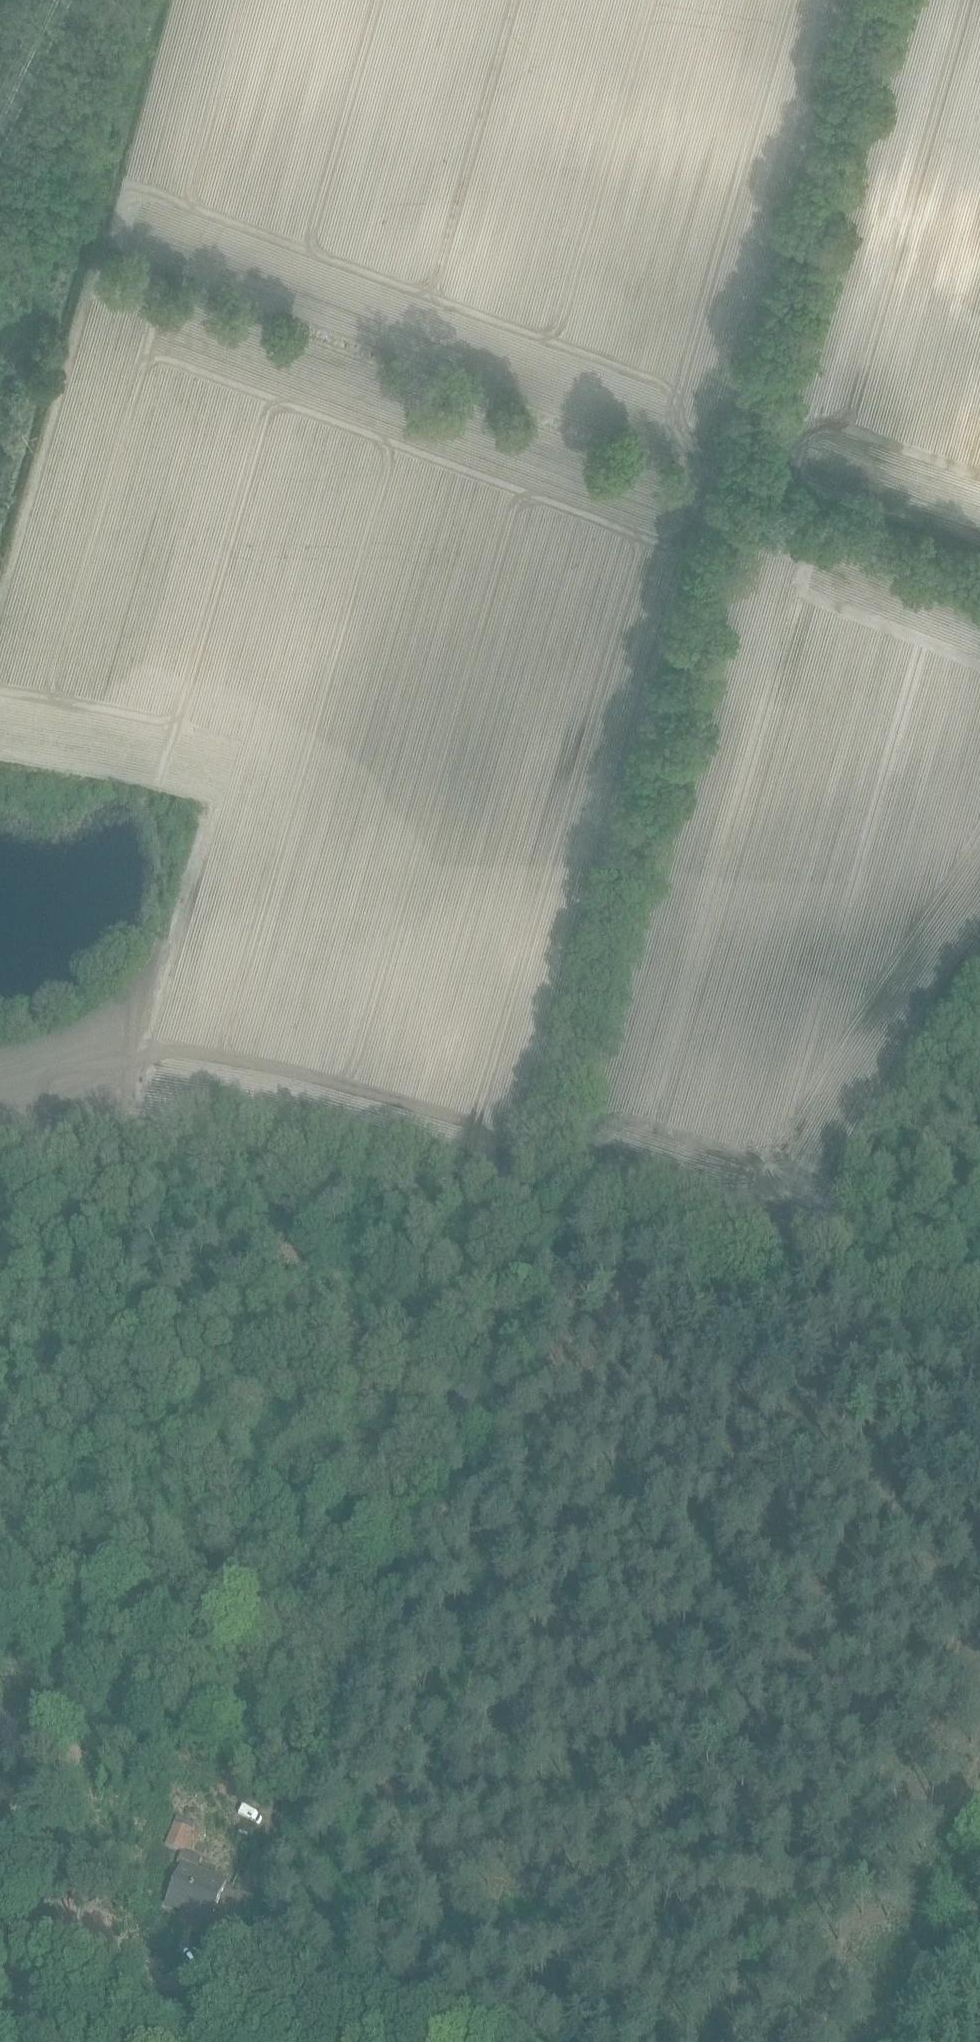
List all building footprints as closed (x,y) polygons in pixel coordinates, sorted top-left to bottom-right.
[(182,1852),(184,1853),(192,1830),(173,1823),(164,1846),(182,1852)] [(202,1860),(184,1853),(182,1852),(177,1865),(181,1867),(174,1885),(167,1904),(211,1921),(227,1883),(208,1876),(197,1872),(202,1860)]
